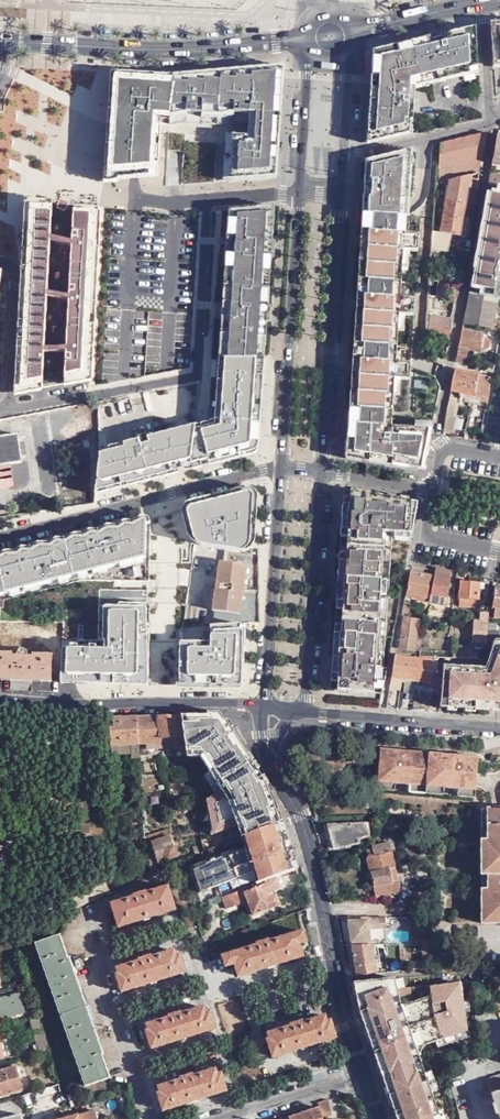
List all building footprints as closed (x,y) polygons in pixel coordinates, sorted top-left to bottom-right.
[(492,24),(494,66),(499,66),(499,24),(492,24)] [(479,66),(476,26),(445,33),(447,42),(431,45),(429,37),(374,50),(367,142),(410,133),(413,132),(416,86),(471,73),(469,68),(479,66)] [(173,73),(173,79),(278,71),(272,177),(277,176),(284,64),(232,69),(194,72),(191,72),(183,73),(173,73)] [(117,78),(173,79),(173,73),(136,73),(110,71),(103,178),(110,178),(117,78)] [(230,180),(272,177),(278,71),(173,79),(170,119),(189,115),(219,117),(235,115),(235,111),(251,112),(249,135),(233,134),(230,180)] [(170,119),(173,79),(117,78),(110,178),(157,175),(161,123),(170,124),(170,119)] [(486,133),(486,132),(440,142),(440,148),(437,179),(438,179),(449,177),(472,173),(480,171),(486,133)] [(224,180),(230,180),(233,134),(227,134),(224,180)] [(497,135),(491,165),(495,166),(496,162),(499,163),(499,135),(497,135)] [(366,160),(362,212),(408,215),(411,149),(366,160)] [(490,170),(488,182),(499,185),(499,172),(490,170)] [(470,224),(480,171),(472,173),(462,234),(468,235),(470,224)] [(472,173),(449,177),(441,229),(452,231),(462,234),(472,173)] [(487,191),(499,193),(499,185),(488,182),(487,191)] [(469,292),(498,298),(499,298),(499,193),(487,191),(469,292)] [(28,202),(18,391),(90,377),(99,206),(28,202)] [(236,207),(230,285),(263,287),(269,204),(236,207)] [(269,204),(263,287),(270,287),(275,204),(269,204)] [(230,285),(236,207),(231,208),(225,285),(230,285)] [(362,212),(354,341),(398,344),(400,313),(415,314),(416,298),(401,297),(405,249),(419,250),(420,234),(406,232),(408,215),(362,212)] [(441,229),(433,227),(433,240),(450,244),(452,231),(441,229)] [(466,236),(455,233),(452,247),(464,249),(466,236)] [(224,358),(230,285),(225,285),(219,358),(223,358),(224,358)] [(263,287),(230,285),(224,358),(258,359),(263,287)] [(270,287),(263,287),(258,359),(261,359),(264,358),(270,287)] [(498,298),(469,292),(463,321),(492,327),(498,298)] [(453,316),(431,312),(427,331),(450,335),(453,316)] [(484,333),(462,328),(456,360),(466,362),(468,347),(481,350),(486,350),(490,347),(491,339),(483,338),(484,333)] [(398,344),(354,341),(346,454),(417,467),(423,436),(432,437),(432,428),(392,425),(395,377),(410,378),(411,362),(397,361),(398,344)] [(445,361),(447,351),(425,346),(425,357),(445,361)] [(261,359),(258,359),(224,358),(223,358),(219,409),(216,410),(216,424),(195,429),(195,425),(170,431),(122,443),(122,448),(119,448),(107,451),(97,454),(97,457),(93,487),(93,492),(169,473),(175,472),(172,467),(192,462),(204,459),(211,457),(212,459),(254,449),(261,359)] [(254,449),(212,459),(212,463),(257,451),(264,358),(261,359),(254,449)] [(219,409),(223,358),(219,358),(215,410),(216,410),(219,409)] [(455,367),(451,388),(467,391),(474,393),(482,395),(481,398),(487,399),(491,378),(492,374),(464,368),(455,367)] [(472,400),(474,393),(467,391),(466,399),(472,400)] [(481,402),(481,398),(482,395),(474,393),(472,400),(481,402)] [(456,396),(450,395),(446,414),(454,416),(457,402),(456,401),(456,396)] [(457,416),(454,416),(446,414),(443,429),(446,433),(454,434),(457,416)] [(13,486),(10,464),(16,463),(22,462),(18,434),(4,436),(0,437),(0,488),(13,486)] [(192,462),(192,467),(203,465),(204,459),(192,462)] [(245,549),(252,551),(256,485),(183,504),(190,532),(200,542),(192,509),(248,494),(245,549)] [(411,530),(413,499),(350,489),(349,496),(347,535),(345,551),(342,608),(341,624),(337,680),(337,688),(383,692),(392,530),(411,530)] [(245,549),(248,494),(192,509),(200,542),(230,547),(245,549)] [(148,521),(151,520),(151,512),(142,515),(135,519),(131,520),(125,519),(122,522),(119,523),(114,524),(108,523),(103,527),(100,528),(95,528),(91,528),(88,530),(84,532),(79,532),(76,532),(71,534),(66,537),(61,537),(57,536),(54,539),(50,541),(45,541),(41,541),(36,543),(32,545),(27,545),(23,545),(19,547),(16,549),(11,549),(6,550),(0,553),(0,555),(148,517),(148,521)] [(11,588),(22,585),(26,584),(41,580),(60,576),(70,573),(79,571),(90,568),(94,567),(109,564),(122,561),(137,557),(147,554),(148,521),(148,517),(0,555),(0,590),(11,588)] [(193,553),(224,558),(228,559),(230,547),(200,542),(195,541),(193,553)] [(258,619),(258,552),(252,551),(245,549),(230,547),(228,559),(224,558),(215,607),(217,608),(214,621),(220,621),(241,620),(248,620),(258,619)] [(336,607),(342,608),(345,551),(340,551),(336,607)] [(437,566),(436,568),(431,598),(447,601),(450,578),(451,569),(437,566)] [(411,570),(407,592),(427,596),(431,574),(411,570)] [(480,581),(462,579),(459,603),(477,605),(480,581)] [(151,600),(120,599),(120,603),(148,604),(147,680),(150,680),(151,600)] [(410,612),(412,603),(413,600),(406,599),(403,611),(410,612)] [(64,678),(147,680),(148,604),(120,603),(105,603),(105,635),(105,637),(108,637),(108,644),(99,644),(92,644),(80,644),(73,644),(65,644),(64,678)] [(199,606),(186,604),(184,616),(198,618),(199,606)] [(487,629),(488,613),(481,613),(480,619),(475,619),(472,639),(485,641),(486,638),(487,629)] [(400,646),(415,648),(419,617),(405,615),(400,646)] [(242,628),(241,620),(220,621),(214,621),(212,623),(212,639),(182,639),(182,643),(181,681),(243,682),(247,628),(242,628)] [(337,680),(341,624),(335,623),(332,679),(337,680)] [(487,629),(486,638),(497,638),(499,638),(499,629),(487,629)] [(441,706),(496,708),(496,703),(499,703),(499,638),(497,638),(489,665),(445,663),(444,669),(443,685),(441,706)] [(181,681),(182,643),(178,645),(177,684),(243,685),(243,682),(181,681)] [(468,646),(454,645),(453,655),(478,657),(478,651),(467,651),(468,646)] [(0,651),(0,677),(53,678),(54,652),(35,652),(34,657),(29,657),(29,652),(29,651),(28,650),(28,649),(27,648),(26,647),(25,647),(24,647),(23,647),(22,647),(21,647),(21,648),(20,649),(19,650),(19,651),(19,652),(19,657),(14,657),(14,651),(0,651)] [(431,683),(443,685),(444,669),(434,667),(434,660),(396,653),(393,674),(406,676),(417,678),(431,680),(431,683)] [(417,678),(406,676),(404,687),(415,689),(417,678)] [(277,824),(281,823),(267,784),(227,720),(220,715),(182,716),(183,720),(222,719),(264,786),(265,789),(257,792),(260,797),(261,797),(262,799),(257,801),(262,814),(272,810),(277,824)] [(114,774),(114,775),(115,775),(120,775),(123,774),(121,754),(133,753),(133,758),(141,758),(140,744),(139,724),(138,716),(110,717),(110,722),(114,774)] [(180,716),(138,716),(139,724),(140,744),(148,744),(162,743),(162,738),(174,736),(175,743),(176,748),(184,747),(180,716)] [(265,789),(264,786),(222,719),(183,720),(187,757),(202,756),(222,790),(204,801),(211,837),(239,827),(243,837),(277,824),(272,810),(262,814),(257,801),(262,799),(261,797),(260,797),(257,792),(265,789)] [(162,745),(175,743),(174,736),(162,738),(162,743),(162,745)] [(409,752),(381,750),(378,782),(394,783),(410,785),(443,788),(459,789),(475,791),(478,758),(452,756),(409,752)] [(394,783),(378,782),(377,789),(394,791),(394,783)] [(443,788),(410,785),(410,792),(442,795),(443,788)] [(478,789),(479,805),(491,805),(490,789),(478,789)] [(489,811),(489,924),(499,924),(499,811),(489,811)] [(389,830),(395,829),(392,817),(386,817),(389,830)] [(362,822),(328,824),(330,847),(354,845),(354,839),(363,838),(362,822)] [(294,871),(281,823),(277,824),(243,837),(247,851),(224,860),(223,857),(207,863),(207,865),(194,869),(201,892),(253,872),(257,885),(277,877),(294,871)] [(171,835),(169,827),(147,834),(149,851),(155,849),(153,840),(171,835)] [(149,851),(151,872),(161,869),(158,861),(177,854),(171,835),(153,840),(155,849),(149,851)] [(386,842),(369,846),(371,855),(363,857),(374,895),(397,889),(386,842)] [(281,890),(277,877),(257,885),(220,898),(225,910),(243,903),(241,898),(247,896),(254,916),(280,906),(276,892),(281,890)] [(417,882),(417,898),(433,898),(432,881),(417,882)] [(135,897),(112,904),(120,926),(175,909),(169,887),(146,893),(145,892),(134,895),(135,897)] [(386,918),(346,918),(350,943),(369,942),(367,925),(386,925),(386,918)] [(420,942),(427,942),(427,926),(411,927),(412,943),(420,942)] [(258,945),(223,955),(227,966),(236,963),(240,975),(302,956),(299,945),(307,942),(304,932),(269,941),(269,940),(258,943),(258,945)] [(60,936),(40,944),(87,1083),(109,1076),(101,1052),(103,1052),(71,959),(69,960),(60,936)] [(13,957),(20,954),(14,939),(6,942),(9,948),(13,957)] [(6,942),(0,944),(0,952),(9,948),(6,942)] [(371,945),(350,946),(355,976),(375,974),(371,945)] [(140,960),(118,967),(119,974),(117,974),(121,990),(185,972),(180,955),(176,956),(174,950),(151,957),(151,955),(139,958),(140,960)] [(408,964),(409,971),(429,968),(428,962),(408,964)] [(369,1047),(394,1118),(439,1118),(418,1059),(414,1060),(411,1053),(417,1042),(423,1040),(425,1045),(465,1031),(458,983),(428,988),(396,991),(394,980),(357,983),(358,993),(361,1002),(367,1000),(367,1002),(366,1003),(373,1023),(379,1022),(386,1041),(369,1047)] [(7,1015),(8,1017),(25,1013),(21,994),(0,998),(0,1016),(7,1015)] [(170,1016),(148,1023),(149,1028),(147,1029),(152,1047),(216,1028),(210,1010),(206,1011),(204,1005),(181,1012),(181,1011),(169,1015),(170,1016)] [(43,1022),(42,1016),(32,1019),(42,1053),(51,1051),(43,1022)] [(291,1026),(270,1033),(271,1039),(269,1039),(274,1056),(337,1037),(332,1021),(327,1022),(325,1016),(302,1023),(302,1021),(291,1024),(291,1026)] [(414,1060),(418,1059),(425,1045),(423,1040),(417,1042),(411,1053),(414,1060)] [(17,1065),(0,1070),(0,1090),(1,1090),(2,1095),(24,1090),(17,1065)] [(183,1078),(160,1085),(161,1091),(159,1092),(164,1109),(228,1090),(222,1072),(218,1074),(216,1068),(194,1075),(194,1073),(182,1076),(183,1078)] [(488,1077),(499,1114),(499,1073),(488,1077)] [(61,1093),(60,1085),(23,1095),(25,1102),(61,1093)] [(129,1092),(116,1095),(120,1110),(134,1106),(129,1092)] [(329,1099),(320,1102),(321,1107),(324,1118),(334,1115),(329,1099)] [(91,1111),(89,1103),(82,1105),(84,1113),(91,1111)] [(305,1112),(307,1118),(325,1118),(324,1118),(321,1107),(305,1112)] [(79,1118),(98,1118),(95,1110),(91,1111),(84,1113),(78,1115),(79,1118)]
